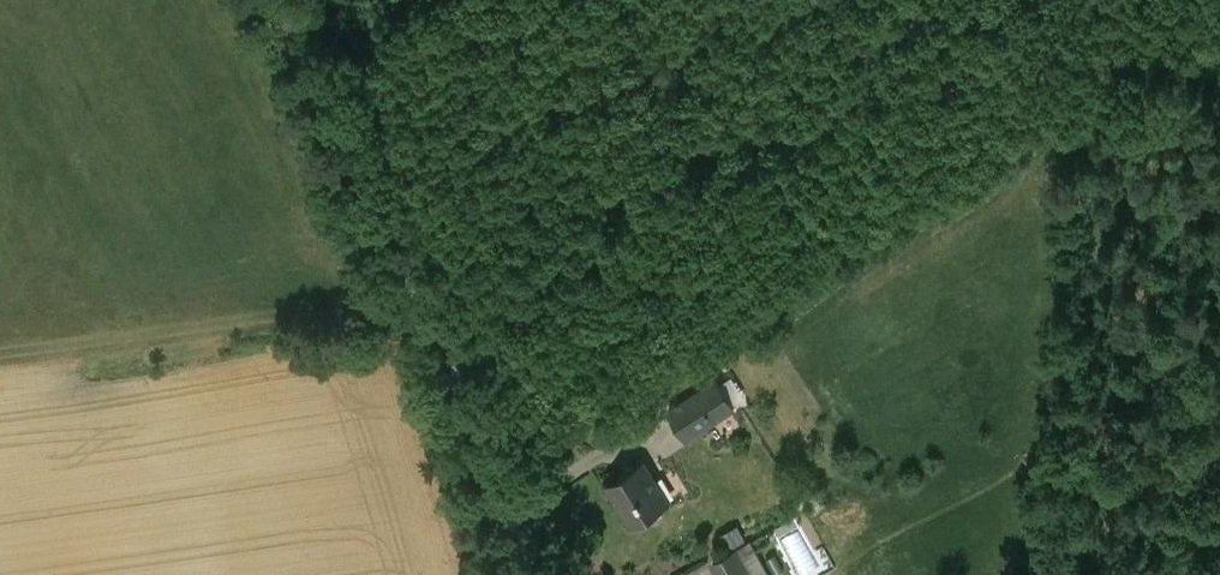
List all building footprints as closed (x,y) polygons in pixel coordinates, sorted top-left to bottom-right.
[(717,380),(669,411),(685,438),(734,406),(717,380)] [(643,460),(607,482),(632,523),(668,501),(643,460)] [(734,549),(713,561),(721,574),(748,574),(734,549)]
